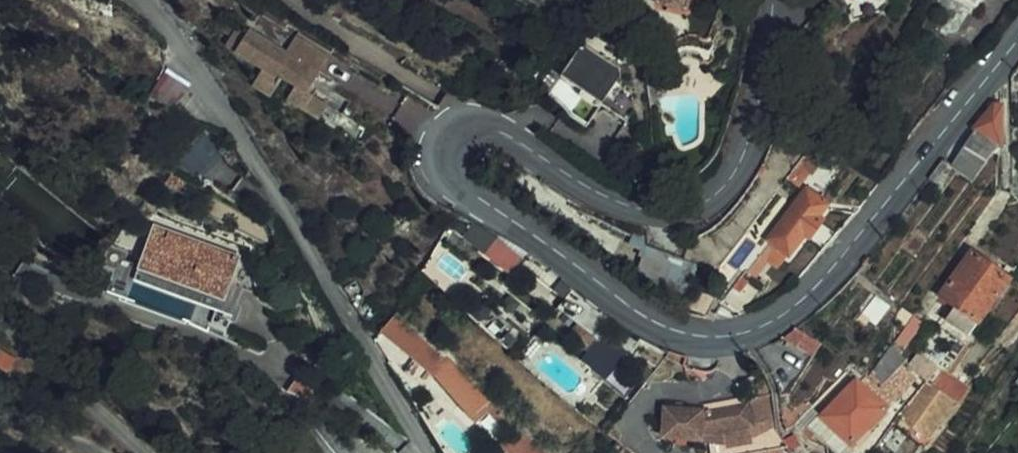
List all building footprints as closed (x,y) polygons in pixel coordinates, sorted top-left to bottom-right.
[(650,1),(648,7),(677,16),(682,0),(647,0),(650,1)] [(288,92),(300,73),(306,77),(318,56),(286,36),(274,57),(240,36),(236,41),(229,37),(219,54),(254,77),(245,90),(264,103),(276,84),(288,92)] [(578,49),(554,89),(600,116),(608,103),(602,63),(578,49)] [(176,107),(188,84),(164,71),(152,94),(176,107)] [(288,92),(295,96),(306,77),(300,73),(288,92)] [(595,124),(600,116),(554,89),(549,98),(591,122),(595,124)] [(280,105),(297,115),(305,102),(295,96),(288,92),(280,105)] [(318,110),(305,102),(297,115),(310,123),(318,110)] [(999,147),(1003,149),(1002,108),(993,105),(973,130),(974,133),(951,165),(974,180),(999,147)] [(951,165),(944,160),(930,178),(938,184),(951,165)] [(827,204),(807,189),(770,239),(768,238),(763,243),(769,247),(773,242),(789,254),(805,233),(809,237),(822,220),(818,217),(827,204)] [(843,232),(825,218),(815,230),(833,245),(843,232)] [(234,268),(152,233),(137,267),(198,294),(195,300),(216,309),(234,268)] [(510,273),(522,259),(497,238),(484,252),(510,273)] [(667,300),(678,257),(629,242),(618,284),(667,300)] [(789,254),(773,242),(769,247),(763,243),(745,268),(755,276),(769,258),(780,267),(789,254)] [(969,339),(1009,281),(973,254),(942,297),(957,308),(946,322),(969,339)] [(198,294),(137,267),(127,289),(210,323),(216,309),(195,300),(198,294)] [(722,304),(738,315),(760,287),(743,275),(722,304)] [(694,312),(697,301),(674,294),(670,305),(694,312)] [(905,350),(923,325),(903,311),(897,323),(904,327),(894,344),(905,350)] [(413,332),(393,314),(384,326),(381,329),(414,358),(405,371),(426,387),(433,378),(435,375),(437,373),(476,411),(489,399),(447,357),(444,359),(428,345),(413,332)] [(782,339),(812,361),(823,346),(799,327),(782,339)] [(942,392),(971,350),(964,345),(932,386),(926,381),(900,415),(912,429),(927,440),(942,420),(946,423),(960,405),(957,403),(942,392)] [(17,358),(0,346),(0,364),(8,370),(17,358)] [(879,389),(901,365),(904,361),(893,351),(868,379),(879,389)] [(901,365),(879,389),(868,379),(864,375),(856,382),(825,421),(829,423),(819,436),(833,446),(842,434),(853,443),(886,415),(914,377),(901,365)] [(332,397),(315,373),(292,396),(318,411),(332,397)] [(858,449),(853,443),(842,434),(833,446),(819,436),(829,423),(825,421),(856,382),(847,373),(797,424),(829,452),(854,452),(858,449)] [(491,400),(489,399),(476,411),(472,416),(478,421),(490,410),(515,433),(520,427),(491,400)] [(701,441),(702,436),(709,435),(753,428),(749,405),(707,412),(667,409),(664,438),(701,441)] [(790,450),(782,439),(780,435),(778,430),(778,424),(753,428),(760,452),(767,452),(790,450)] [(532,439),(520,427),(515,433),(512,436),(525,447),(532,439)] [(709,435),(712,452),(760,452),(753,428),(709,435)] [(532,439),(525,447),(531,452),(547,452),(532,439)]
